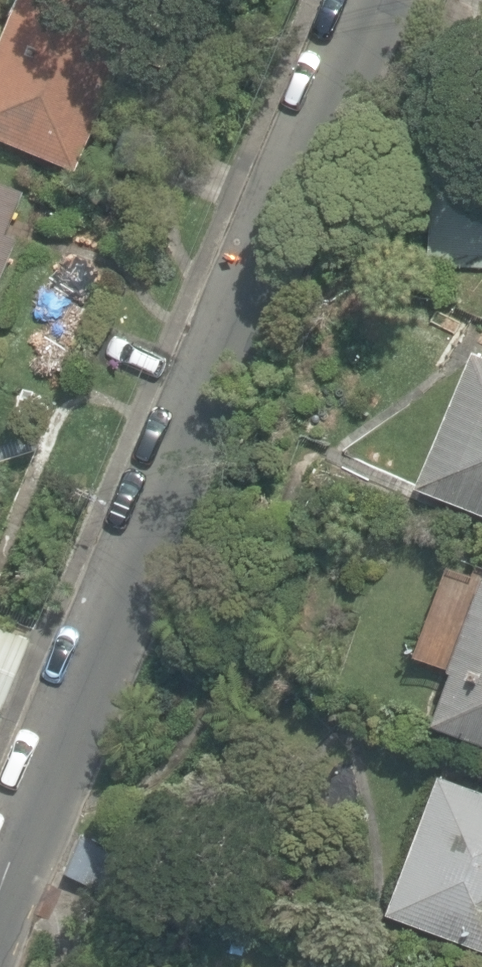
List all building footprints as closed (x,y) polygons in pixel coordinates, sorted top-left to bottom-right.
[(79,167),(141,18),(98,0),(19,0),(0,45),(0,133),(79,167)] [(481,263),(481,172),(431,169),(426,260),(481,263)] [(18,234),(9,231),(27,188),(0,176),(0,277),(18,234)] [(481,510),(481,350),(474,347),(417,482),(481,510)] [(481,738),(481,574),(446,665),(451,667),(431,718),(481,738)] [(2,705),(32,634),(0,621),(0,704),(2,705)] [(437,774),(385,913),(481,950),(481,791),(437,774)] [(63,867),(131,902),(149,867),(82,832),(63,867)]
